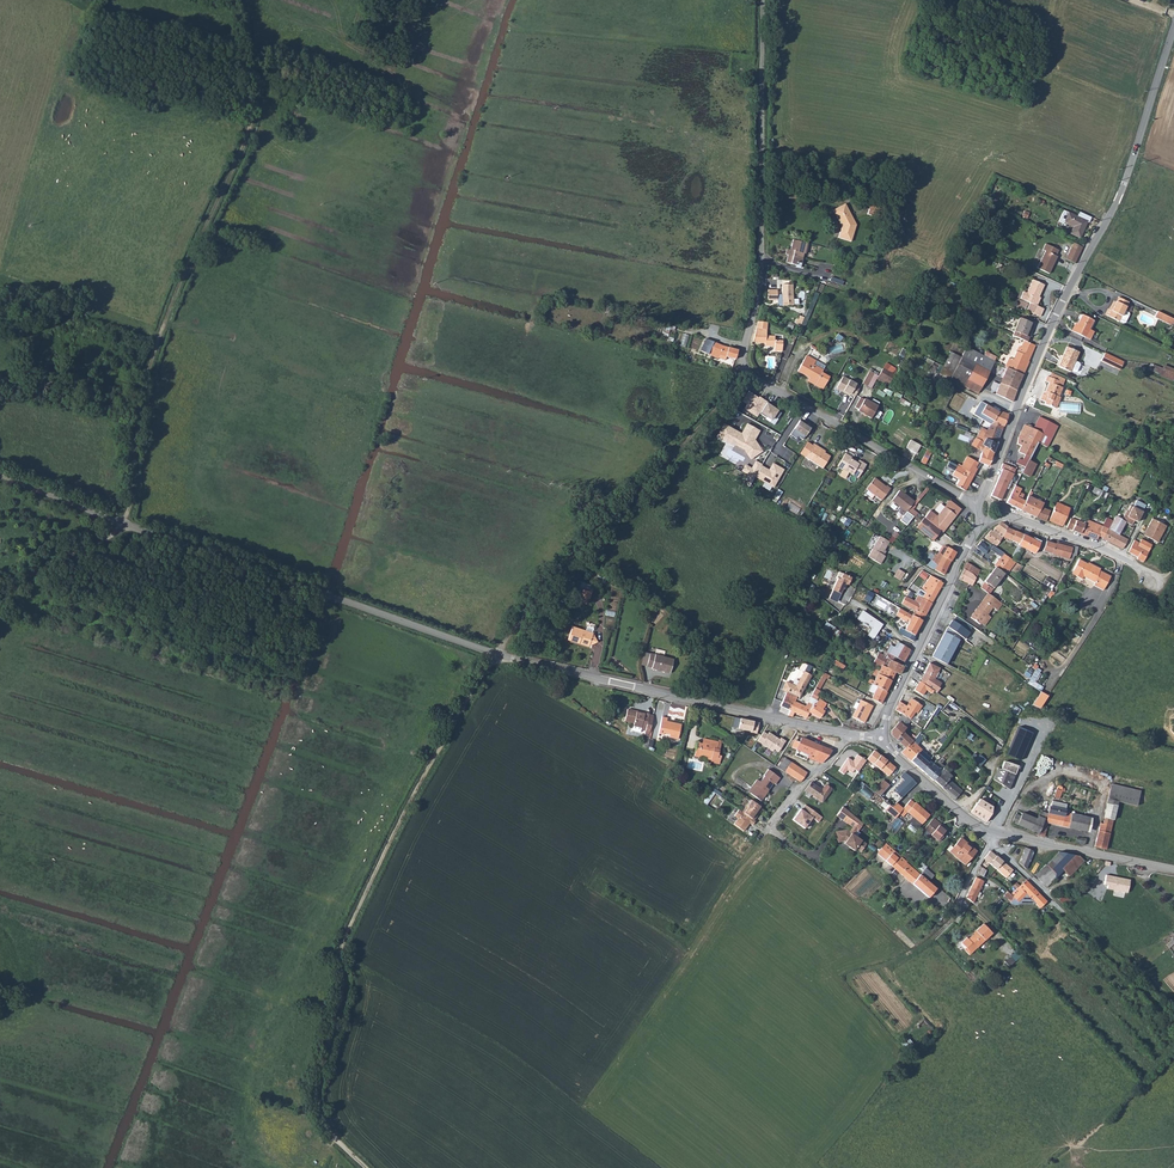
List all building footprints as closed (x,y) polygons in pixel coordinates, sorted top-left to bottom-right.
[(845,204),(833,210),(842,226),(838,238),(851,242),(856,225),(845,204)] [(870,206),(867,214),(882,218),(884,210),(870,206)] [(1079,212),(1077,217),(1063,211),(1058,222),(1063,224),(1064,222),(1074,226),(1070,234),(1080,238),(1087,222),(1089,223),(1091,217),(1079,212)] [(789,255),(787,263),(796,265),(796,267),(800,268),(804,253),(805,254),(808,244),(793,240),(790,250),(788,249),(787,255),(789,255)] [(1074,243),(1066,259),(1074,264),(1082,247),(1074,243)] [(1045,251),(1037,268),(1049,274),(1057,257),(1056,256),(1058,250),(1045,244),(1042,250),(1045,251)] [(1037,306),(1039,300),(1036,299),(1038,296),(1039,297),(1044,285),(1033,280),(1027,293),(1023,292),(1020,298),(1030,303),(1027,311),(1040,317),(1044,309),(1037,306)] [(782,284),(782,295),(777,295),(777,290),(768,290),(768,300),(778,300),(778,304),(781,306),(793,305),(793,285),(782,284)] [(800,336),(818,294),(815,292),(804,318),(801,326),(797,335),(800,336)] [(1119,321),(1123,323),(1125,323),(1129,315),(1129,313),(1125,311),(1129,302),(1118,297),(1112,311),(1110,310),(1108,316),(1119,322),(1119,321)] [(1169,317),(1157,312),(1155,317),(1166,323),(1169,317)] [(1077,324),(1074,332),(1090,340),(1094,332),(1089,329),(1093,321),(1082,315),(1077,324)] [(797,319),(795,323),(801,326),(804,318),(800,316),(798,320),(797,319)] [(1019,318),(1012,336),(1024,341),(1027,342),(1029,337),(1026,336),(1031,323),(1019,318)] [(758,322),(753,342),(765,343),(765,346),(775,346),(774,351),(782,351),(783,341),(775,340),(775,336),(766,336),(767,322),(758,322)] [(684,333),(680,344),(686,346),(690,335),(684,333)] [(706,339),(700,351),(708,354),(714,342),(706,339)] [(1005,366),(1007,368),(1023,375),(1029,362),(1028,361),(1035,345),(1027,342),(1024,341),(1019,352),(1017,351),(1012,360),(1009,358),(1005,366)] [(719,355),(735,359),(738,350),(722,345),(714,342),(708,354),(718,359),(719,355)] [(940,373),(939,374),(950,379),(978,394),(982,387),(981,386),(996,357),(985,352),(983,356),(966,347),(961,358),(951,352),(943,367),(940,373)] [(1067,347),(1058,367),(1070,372),(1070,371),(1074,373),(1076,372),(1079,365),(1079,363),(1074,361),(1079,352),(1067,347)] [(902,348),(899,355),(903,358),(907,351),(902,348)] [(1118,359),(1105,353),(1101,361),(1114,368),(1118,359)] [(798,371),(809,378),(808,380),(809,382),(822,389),(829,377),(821,373),(825,366),(806,356),(798,371)] [(1123,362),(1118,359),(1114,368),(1119,370),(1123,362)] [(1148,368),(1159,373),(1162,367),(1151,362),(1148,368)] [(883,369),(879,376),(890,383),(897,371),(895,370),(896,368),(887,363),(883,369)] [(1017,390),(1016,390),(1023,375),(1007,368),(995,394),(1012,402),(1017,390)] [(1162,368),(1159,375),(1173,381),(1173,379),(1173,373),(1162,368)] [(871,389),(877,379),(888,385),(890,383),(879,376),(870,371),(862,383),(871,389)] [(1051,373),(1049,377),(1059,381),(1057,386),(1061,387),(1065,379),(1051,373)] [(1047,396),(1043,394),(1040,400),(1045,402),(1045,404),(1055,408),(1060,397),(1058,397),(1062,388),(1061,387),(1057,386),(1059,381),(1049,377),(1047,376),(1045,381),(1049,383),(1045,392),(1048,393),(1047,396)] [(837,387),(837,389),(841,391),(842,390),(845,391),(844,393),(849,396),(850,395),(854,397),(860,386),(843,377),(837,387)] [(748,392),(742,401),(747,404),(744,408),(757,417),(759,413),(767,402),(762,399),(762,401),(748,392)] [(903,392),(899,399),(910,405),(914,399),(903,392)] [(858,411),(871,418),(880,403),(873,399),(871,403),(864,399),(864,400),(860,397),(855,407),(858,409),(858,411)] [(767,402),(759,413),(766,418),(766,417),(771,420),(774,416),(777,419),(781,413),(771,406),(772,405),(767,402)] [(991,424),(1002,429),(1008,414),(999,411),(1000,410),(994,406),(992,408),(982,402),(974,415),(991,424)] [(1034,428),(1033,429),(1041,433),(1037,442),(1047,447),(1057,426),(1039,417),(1034,428)] [(800,420),(790,435),(796,439),(798,436),(803,440),(812,426),(808,424),(806,426),(804,424),(804,423),(800,420)] [(724,425),(717,436),(732,445),(736,445),(745,450),(750,458),(761,451),(757,444),(756,445),(753,441),(759,430),(747,424),(741,434),(724,425)] [(982,427),(978,434),(975,438),(983,442),(982,445),(993,453),(995,450),(994,450),(996,444),(997,445),(998,440),(994,438),(996,435),(1000,437),(1002,429),(991,424),(987,431),(982,427)] [(1025,425),(1018,438),(1017,444),(1021,446),(1019,450),(1018,451),(1018,452),(1025,455),(1029,457),(1037,442),(1041,433),(1033,429),(1027,426),(1025,425)] [(993,453),(982,445),(983,442),(975,438),(971,445),(979,450),(982,451),(978,462),(989,466),(993,453)] [(910,440),(906,448),(916,453),(920,446),(910,440)] [(799,454),(805,457),(812,446),(807,442),(799,454)] [(823,468),(830,456),(818,449),(819,447),(814,444),(812,446),(805,457),(823,468)] [(922,445),(917,452),(922,455),(927,448),(922,445)] [(845,454),(837,467),(843,470),(843,469),(858,478),(866,465),(859,460),(857,463),(850,458),(851,457),(845,454)] [(1016,463),(1024,467),(1029,457),(1025,455),(1023,460),(1019,458),(1016,463)] [(1024,467),(1021,473),(1029,477),(1036,464),(1028,460),(1024,467)] [(741,471),(748,475),(746,478),(752,482),(755,476),(760,466),(761,464),(755,461),(752,468),(745,464),(741,471)] [(965,462),(962,468),(962,469),(974,475),(977,469),(965,462)] [(1002,469),(991,496),(1000,500),(1006,488),(1008,489),(1010,484),(1008,483),(1009,480),(1011,481),(1016,469),(1003,463),(1001,469),(1002,469)] [(768,472),(765,470),(766,469),(760,466),(755,476),(773,487),(783,470),(773,464),(768,472)] [(961,477),(956,486),(965,491),(974,475),(962,469),(962,468),(957,465),(953,473),(961,477)] [(866,489),(881,501),(890,489),(887,486),(886,487),(874,478),(866,489)] [(1006,503),(1021,510),(1025,501),(1021,499),(1024,495),(1019,492),(1021,489),(1015,486),(1006,503)] [(1101,491),(1094,487),(1092,492),(1099,496),(1101,491)] [(779,489),(774,497),(777,499),(782,491),(779,489)] [(1096,502),(1102,505),(1108,493),(1102,490),(1096,502)] [(891,500),(899,507),(896,510),(910,521),(913,517),(906,512),(910,507),(914,502),(899,491),(891,500)] [(1025,501),(1021,510),(1036,517),(1041,508),(1043,504),(1028,496),(1025,501)] [(949,501),(944,507),(955,515),(959,509),(949,501)] [(1049,519),(1063,525),(1070,509),(1060,505),(1058,510),(1054,508),(1049,519)] [(1126,511),(1121,520),(1125,522),(1131,526),(1134,521),(1137,522),(1142,512),(1130,506),(1127,511),(1126,511)] [(913,517),(916,512),(910,507),(906,512),(913,517)] [(930,511),(924,518),(943,532),(946,529),(945,528),(951,520),(952,521),(956,516),(955,515),(944,507),(937,516),(930,511)] [(1041,508),(1036,517),(1046,521),(1050,511),(1041,508)] [(1113,521),(1109,529),(1118,534),(1125,522),(1121,520),(1115,517),(1113,521)] [(940,531),(924,518),(921,521),(916,528),(927,536),(928,535),(932,539),(932,540),(933,540),(940,531)] [(1071,518),(1067,528),(1081,534),(1085,525),(1083,524),(1084,521),(1082,520),(1081,523),(1071,518)] [(1106,518),(1103,526),(1087,520),(1085,525),(1081,534),(1097,540),(1099,536),(1103,538),(1108,529),(1109,529),(1113,521),(1106,518)] [(1166,526),(1152,519),(1148,527),(1148,528),(1144,536),(1157,542),(1166,526)] [(995,527),(992,531),(1002,537),(1007,528),(1001,523),(995,527)] [(1023,534),(1007,528),(1002,537),(1018,543),(1023,534)] [(1103,538),(1103,539),(1122,549),(1128,540),(1118,534),(1109,529),(1108,529),(1103,538)] [(991,530),(984,538),(997,546),(1003,538),(1002,537),(992,531),(991,530)] [(873,548),(879,534),(874,532),(868,546),(873,548)] [(1018,543),(1012,556),(1017,558),(1022,547),(1035,554),(1040,543),(1023,534),(1018,543)] [(889,542),(879,536),(868,557),(880,564),(885,556),(882,554),(889,542)] [(1137,557),(1137,558),(1143,562),(1152,545),(1141,539),(1139,543),(1134,540),(1128,552),(1137,557)] [(1046,541),(1043,551),(1069,559),(1072,548),(1056,543),(1056,544),(1046,541)] [(980,542),(976,547),(984,554),(985,553),(988,549),(980,542)] [(935,554),(927,565),(944,575),(948,566),(956,552),(945,546),(942,546),(939,552),(936,555),(935,554)] [(999,560),(994,566),(996,567),(1004,574),(1007,570),(1009,571),(1016,563),(1004,554),(1004,553),(993,546),(990,550),(1001,557),(999,560)] [(1100,569),(1095,566),(1094,567),(1079,559),(1071,574),(1082,579),(1083,577),(1095,583),(1093,585),(1103,591),(1110,576),(1099,571),(1100,569)] [(967,562),(964,569),(972,574),(975,568),(967,562)] [(996,567),(980,588),(989,594),(1004,574),(996,567)] [(904,574),(898,569),(893,577),(900,581),(904,574)] [(964,569),(959,579),(972,586),(976,578),(972,574),(964,569)] [(851,578),(839,572),(836,578),(838,579),(832,590),(833,590),(829,598),(837,602),(845,584),(848,585),(851,578)] [(931,576),(921,589),(919,588),(915,594),(917,596),(931,603),(943,583),(931,576)] [(1055,582),(1047,577),(1043,583),(1051,588),(1055,582)] [(579,581),(577,592),(582,593),(582,589),(592,590),(593,583),(579,581)] [(591,598),(592,591),(582,589),(581,597),(591,598)] [(869,590),(864,599),(870,602),(875,594),(869,590)] [(979,625),(981,622),(987,614),(992,607),(997,611),(1002,604),(992,597),(991,598),(987,595),(970,618),(979,625)] [(922,621),(931,603),(917,596),(914,601),(905,597),(902,604),(915,611),(912,615),(922,621)] [(912,615),(900,608),(896,616),(901,618),(901,619),(909,623),(902,635),(903,636),(914,641),(914,636),(922,621),(912,615)] [(860,614),(857,619),(863,623),(862,624),(868,628),(869,626),(872,629),(869,633),(870,633),(868,636),(873,640),(883,625),(864,612),(862,616),(860,614)] [(987,614),(981,622),(984,625),(990,617),(987,614)] [(952,620),(947,627),(961,637),(965,639),(969,632),(952,620)] [(835,628),(826,622),(822,629),(826,632),(825,633),(828,634),(831,633),(836,636),(839,631),(835,629),(835,628)] [(568,640),(587,646),(587,645),(589,645),(591,644),(592,645),(597,642),(595,638),(592,637),(593,634),(572,627),(568,640)] [(932,657),(946,664),(961,637),(947,627),(932,657)] [(887,652),(895,657),(904,662),(908,654),(908,653),(910,649),(897,642),(895,648),(891,645),(887,652)] [(876,664),(874,668),(879,670),(893,677),(895,672),(899,675),(903,666),(893,661),(895,657),(887,652),(886,651),(884,656),(878,653),(873,663),(876,664)] [(646,667),(650,654),(644,652),(641,665),(646,667)] [(650,654),(646,667),(652,668),(652,669),(670,673),(673,660),(650,654)] [(865,654),(862,657),(869,662),(871,660),(865,654)] [(835,660),(832,664),(843,670),(845,666),(835,660)] [(803,671),(804,669),(809,672),(813,666),(804,661),(799,670),(803,671)] [(923,677),(920,682),(928,687),(937,693),(940,688),(938,687),(941,683),(935,678),(940,668),(929,663),(924,673),(925,674),(923,677)] [(869,679),(868,682),(872,684),(877,687),(886,692),(893,677),(879,670),(879,671),(876,670),(873,674),(877,676),(874,681),(869,679)] [(1040,686),(1034,682),(1040,672),(1035,670),(1027,684),(1038,690),(1040,686)] [(923,677),(914,671),(912,677),(919,681),(920,682),(923,677)] [(790,710),(795,702),(797,696),(800,697),(812,676),(804,672),(796,687),(786,682),(782,690),(787,692),(780,706),(790,710)] [(824,673),(812,694),(818,697),(821,691),(818,690),(827,674),(824,673)] [(918,682),(911,678),(908,684),(915,687),(918,682)] [(928,687),(920,682),(919,681),(914,690),(923,695),(928,687)] [(874,694),(872,699),(881,704),(887,692),(886,692),(877,687),(872,684),(869,691),(874,694)] [(839,686),(835,698),(852,704),(856,691),(839,686)] [(1048,696),(1041,692),(1033,705),(1040,708),(1048,696)] [(816,705),(822,710),(826,704),(819,699),(816,705)] [(900,701),(895,710),(900,713),(902,714),(909,719),(914,712),(917,713),(922,706),(912,699),(907,706),(900,701)] [(861,700),(852,717),(864,723),(872,706),(861,700)] [(822,710),(816,705),(814,703),(813,704),(808,702),(805,707),(795,702),(790,710),(788,715),(792,716),(794,712),(807,718),(809,712),(820,718),(825,711),(822,710)] [(646,735),(649,735),(653,716),(649,715),(649,714),(644,713),(644,714),(637,712),(637,711),(627,709),(625,721),(634,723),(632,730),(633,731),(640,733),(641,730),(645,731),(644,734),(646,735)] [(899,723),(891,731),(891,735),(905,748),(906,748),(913,741),(905,734),(908,730),(906,728),(910,720),(909,719),(902,714),(901,717),(898,722),(899,723)] [(662,717),(658,734),(664,735),(664,733),(669,734),(668,737),(678,739),(681,725),(667,721),(667,718),(662,717)] [(753,722),(740,719),(738,728),(751,731),(751,733),(757,734),(758,725),(753,724),(753,722)] [(1017,727),(1001,769),(1015,775),(1031,733),(1017,727)] [(763,732),(757,741),(773,752),(774,749),(778,752),(786,741),(781,738),(780,739),(776,738),(773,737),(774,736),(769,732),(767,735),(763,732)] [(796,749),(797,750),(814,757),(819,746),(801,738),(799,742),(796,749)] [(699,745),(697,745),(694,756),(699,757),(700,755),(706,756),(707,759),(711,760),(710,762),(720,764),(721,756),(718,755),(720,750),(717,749),(718,742),(709,740),(708,745),(702,744),(699,743),(699,745)] [(906,748),(905,748),(901,753),(922,771),(928,763),(918,754),(922,750),(913,741),(906,748)] [(797,750),(795,755),(806,760),(808,757),(818,762),(822,763),(832,751),(819,746),(814,757),(797,750)] [(874,751),(867,759),(889,776),(895,768),(874,751)] [(858,772),(866,760),(857,754),(853,761),(848,758),(839,771),(844,774),(847,770),(852,773),(854,770),(858,772)] [(977,757),(974,761),(980,766),(985,760),(979,755),(977,757)] [(781,756),(775,766),(784,772),(785,772),(791,762),(781,756)] [(928,763),(922,771),(933,781),(933,780),(943,769),(945,767),(936,760),(933,764),(930,761),(928,763)] [(791,762),(785,772),(800,782),(807,773),(791,762)] [(993,779),(1009,789),(1015,775),(1001,769),(998,768),(993,779)] [(766,793),(773,783),(775,785),(780,778),(768,769),(763,776),(764,776),(760,782),(757,780),(751,787),(753,789),(750,793),(761,801),(765,796),(763,794),(765,792),(766,793)] [(943,769),(933,780),(942,787),(949,794),(955,799),(962,791),(949,779),(952,776),(943,769)] [(909,776),(904,780),(894,790),(889,785),(879,796),(892,807),(896,803),(916,783),(909,776)] [(993,779),(980,799),(992,807),(996,809),(1009,789),(993,779)] [(883,780),(874,791),(879,796),(889,785),(883,780)] [(811,782),(803,794),(809,798),(811,795),(822,802),(831,789),(825,785),(822,790),(811,782)] [(1111,784),(1108,799),(1117,802),(1136,806),(1140,791),(1111,784)] [(713,786),(703,801),(708,804),(715,792),(718,794),(720,790),(713,786)] [(1057,789),(1054,797),(1059,799),(1062,791),(1064,792),(1065,789),(1062,788),(1062,787),(1061,786),(1059,786),(1058,786),(1057,787),(1057,788),(1057,789)] [(992,807),(980,799),(976,804),(970,812),(986,822),(991,814),(992,807)] [(1108,799),(1105,811),(1106,812),(1114,814),(1117,802),(1108,799)] [(756,815),(761,808),(750,800),(742,812),(754,820),(757,816),(756,815)] [(915,803),(910,800),(903,809),(896,803),(892,807),(892,808),(889,805),(886,809),(895,818),(899,813),(903,817),(908,812),(913,817),(909,822),(917,829),(922,824),(929,816),(922,809),(923,809),(915,802),(915,803)] [(1052,801),(1050,807),(1065,812),(1066,804),(1052,801)] [(1038,833),(1037,835),(1044,837),(1047,823),(1068,827),(1071,814),(1065,812),(1050,807),(1050,806),(1048,815),(1045,814),(1044,819),(1038,833)] [(850,846),(849,847),(854,851),(856,848),(856,847),(861,851),(866,844),(853,835),(856,830),(857,830),(862,823),(843,807),(836,816),(852,827),(849,832),(846,830),(845,832),(842,831),(835,832),(837,842),(844,841),(845,842),(850,846)] [(800,809),(792,820),(804,828),(812,818),(818,822),(822,817),(809,808),(806,813),(800,809)] [(734,824),(743,831),(749,823),(752,825),(755,822),(754,820),(739,810),(734,816),(738,819),(734,824)] [(1040,811),(1038,816),(1044,819),(1045,814),(1046,813),(1040,811)] [(1094,847),(1106,849),(1114,814),(1106,812),(1103,824),(1100,823),(1094,847)] [(1021,816),(1017,825),(1038,833),(1044,819),(1038,816),(1036,819),(1022,813),(1021,816)] [(1012,822),(1017,825),(1021,816),(1020,815),(1019,816),(1015,814),(1012,822)] [(1071,814),(1068,827),(1086,831),(1089,818),(1071,814)] [(933,818),(924,829),(939,842),(947,832),(935,823),(937,821),(933,818)] [(966,843),(961,838),(953,848),(951,846),(947,850),(965,864),(976,851),(972,848),(971,849),(965,844),(966,843)] [(920,874),(906,862),(907,862),(886,844),(876,853),(912,883),(920,874)] [(1025,848),(1019,863),(1026,869),(1033,852),(1025,848)] [(990,851),(984,859),(996,869),(1002,861),(990,851)] [(1059,852),(1046,865),(1050,869),(1055,874),(1061,868),(1062,869),(1076,855),(1059,852)] [(1076,855),(1062,869),(1070,876),(1084,861),(1079,856),(1076,855)] [(1002,861),(996,869),(1006,878),(1013,870),(1009,867),(1008,867),(1002,861)] [(916,867),(922,872),(926,869),(927,867),(921,862),(916,867)] [(1046,864),(1033,876),(1036,879),(1037,878),(1047,887),(1050,883),(1043,876),(1050,869),(1046,865),(1046,864)] [(981,867),(978,874),(983,876),(986,870),(981,867)] [(926,869),(922,872),(921,874),(929,880),(933,875),(926,869)] [(1050,869),(1043,876),(1050,883),(1053,880),(1051,878),(1055,874),(1050,869)] [(920,874),(912,883),(929,898),(936,889),(920,874)] [(1130,879),(1106,875),(1104,884),(1108,885),(1107,889),(1127,893),(1130,879)] [(966,897),(973,903),(981,887),(979,886),(982,880),(976,877),(966,897)] [(1026,880),(1010,895),(1014,898),(1011,902),(1010,903),(1012,904),(1014,905),(1017,905),(1019,904),(1023,903),(1035,903),(1042,897),(1026,880)] [(1007,892),(1004,895),(1011,902),(1014,898),(1010,895),(1007,892)] [(1061,892),(1056,897),(1059,900),(1064,895),(1061,892)] [(1047,902),(1042,897),(1035,903),(1040,908),(1047,902)] [(968,940),(967,938),(961,943),(966,948),(964,950),(969,955),(992,933),(983,924),(976,931),(976,932),(968,940)] [(1017,950),(1004,961),(1010,967),(1022,955),(1017,950)]
